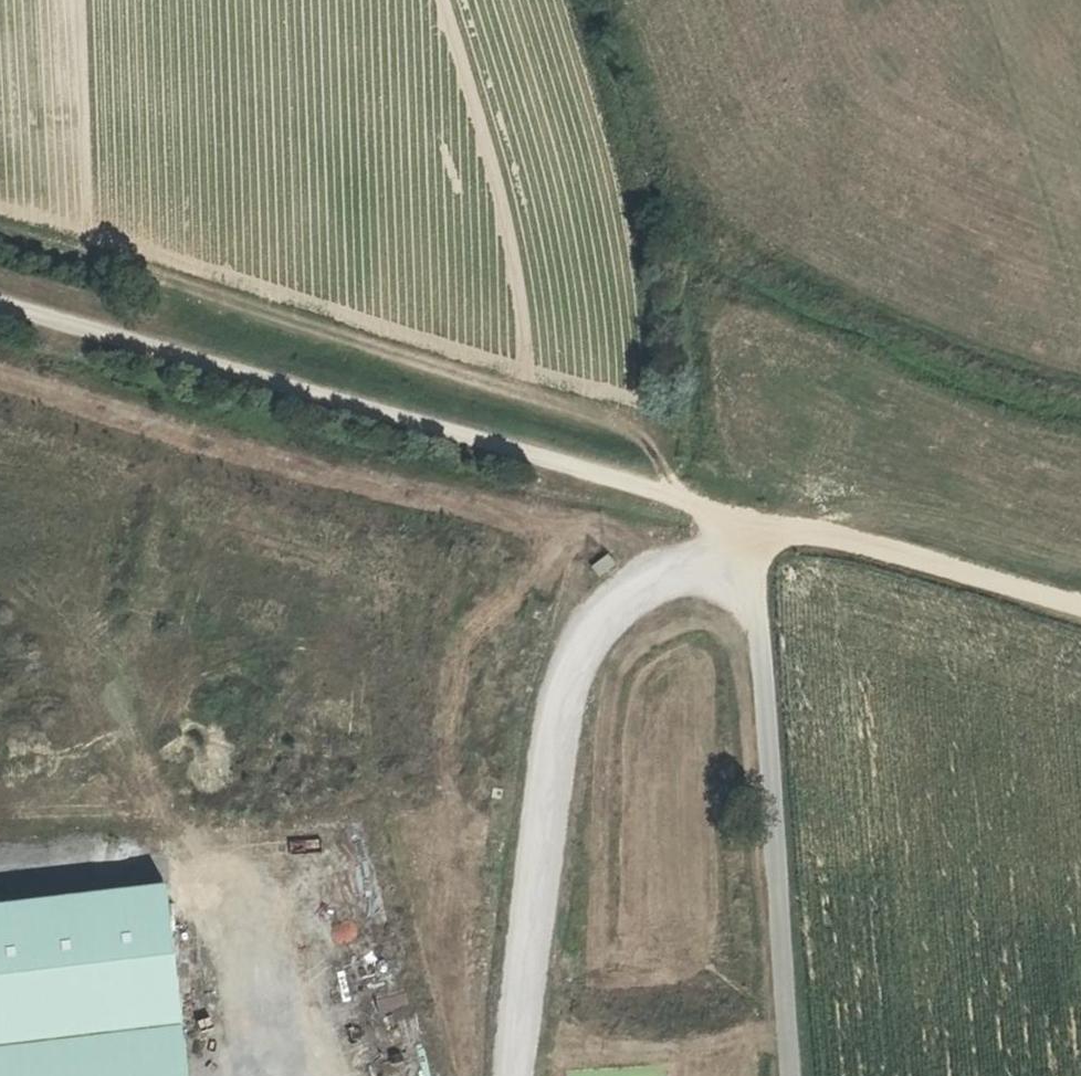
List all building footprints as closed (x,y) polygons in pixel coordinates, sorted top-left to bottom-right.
[(597,579),(616,567),(607,554),(589,567),(597,579)] [(0,901),(0,1075),(182,1075),(160,883),(0,901)] [(312,925),(321,947),(347,936),(338,914),(312,925)]
